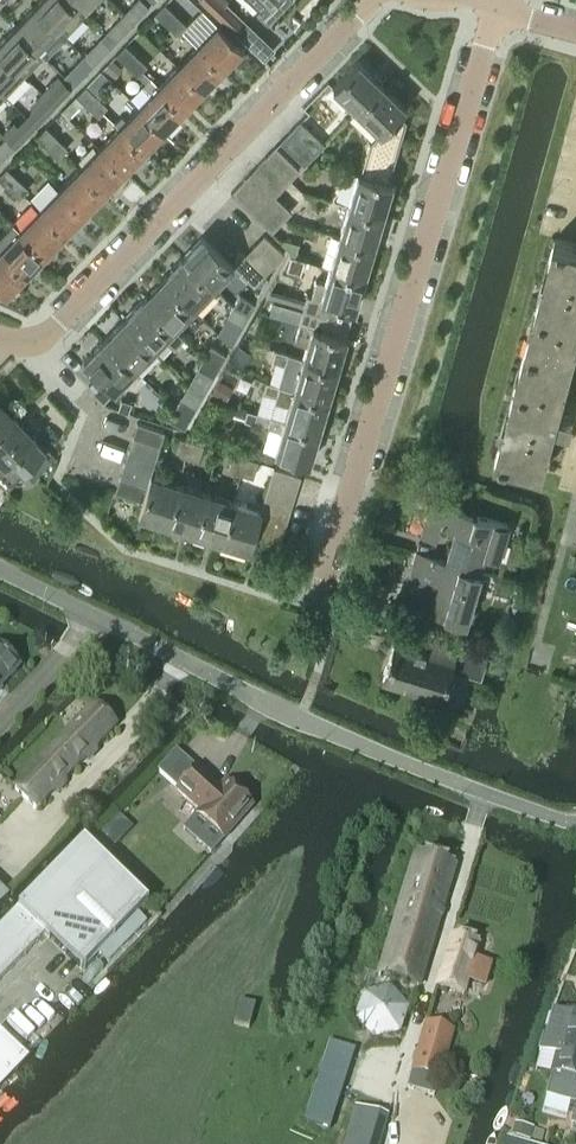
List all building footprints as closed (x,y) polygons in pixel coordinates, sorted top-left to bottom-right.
[(84,14),(69,0),(40,0),(34,6),(56,28),(63,34),(84,14)] [(98,0),(69,0),(84,14),(98,0)] [(148,7),(141,0),(138,0),(124,14),(133,22),(148,7)] [(216,13),(224,4),(220,0),(203,0),(216,13)] [(290,0),(254,0),(260,6),(255,12),(267,24),(290,0)] [(224,4),(216,13),(232,29),(248,44),(257,36),(241,20),(224,4)] [(155,14),(165,24),(175,15),(164,5),(155,14)] [(56,28),(34,6),(15,26),(43,54),(43,55),(45,57),(65,36),(63,34),(56,28)] [(114,43),(133,22),(124,14),(105,34),(114,43)] [(185,25),(175,15),(165,24),(176,34),(185,25)] [(221,70),(242,48),(217,24),(197,46),(221,70)] [(43,55),(43,54),(15,26),(0,42),(0,52),(23,75),(43,55)] [(93,64),(114,43),(105,34),(84,55),(93,64)] [(115,56),(125,66),(136,55),(125,45),(115,56)] [(202,90),(221,70),(197,46),(177,66),(202,90)] [(23,75),(0,52),(0,91),(4,95),(23,75)] [(74,84),(93,64),(84,55),(65,75),(74,84)] [(136,76),(141,71),(147,65),(136,55),(125,66),(136,76)] [(114,77),(122,68),(113,60),(105,69),(114,77)] [(358,61),(333,87),(357,111),(383,85),(358,61)] [(182,110),(202,90),(177,66),(158,86),(182,110)] [(54,104),(74,84),(65,75),(45,96),(54,104)] [(150,94),(138,107),(163,131),(182,110),(158,86),(157,87),(149,79),(142,87),(150,94)] [(383,85),(357,111),(379,132),(406,124),(404,123),(397,116),(405,107),(383,85)] [(76,96),(87,106),(96,97),(85,87),(76,96)] [(35,124),(54,104),(45,96),(26,116),(35,124)] [(107,107),(96,97),(87,106),(99,116),(107,107)] [(143,151),(163,131),(138,107),(118,127),(143,151)] [(15,145),(35,124),(26,116),(6,136),(15,145)] [(315,154),(325,144),(300,121),(291,131),(315,154)] [(358,172),(358,173),(388,182),(406,124),(379,132),(370,142),(360,173),(358,172)] [(123,171),(143,151),(118,127),(99,147),(123,171)] [(36,137),(47,148),(56,139),(45,128),(36,137)] [(305,164),(315,154),(291,131),(281,141),(305,164)] [(15,145),(6,136),(0,142),(0,160),(15,145)] [(66,149),(56,139),(47,148),(58,158),(66,149)] [(290,180),(300,170),(276,146),(266,157),(290,180)] [(104,192),(123,171),(99,147),(79,168),(104,192)] [(280,190),(290,180),(266,157),(256,167),(280,190)] [(84,212),(104,192),(79,168),(60,188),(84,212)] [(8,189),(17,179),(6,169),(0,175),(0,182),(8,189)] [(241,202),(261,181),(251,172),(232,193),(241,202)] [(358,173),(348,204),(383,214),(392,183),(388,182),(358,173)] [(17,179),(8,189),(19,199),(28,189),(17,179)] [(250,211),(270,190),(261,181),(241,202),(250,211)] [(65,232),(84,212),(60,188),(40,208),(65,232)] [(261,221),(280,200),(270,190),(250,211),(261,221)] [(272,232),(291,211),(280,200),(261,221),(272,232)] [(348,204),(339,235),(374,245),(383,214),(348,204)] [(45,253),(65,232),(40,208),(20,229),(45,253)] [(25,273),(45,253),(20,229),(1,249),(25,273)] [(273,265),(284,254),(264,234),(254,245),(273,265)] [(339,235),(329,267),(364,277),(374,245),(339,235)] [(213,287),(234,266),(203,236),(191,248),(182,257),(213,287)] [(557,237),(497,455),(546,468),(559,421),(574,425),(575,417),(575,411),(562,407),(575,357),(575,243),(557,237)] [(264,275),(273,265),(254,245),(244,255),(264,275)] [(25,273),(1,249),(0,250),(0,290),(5,294),(25,273)] [(254,285),(264,275),(244,255),(234,266),(254,285)] [(193,308),(213,287),(182,257),(174,266),(163,278),(193,308)] [(306,294),(302,308),(350,322),(354,309),(364,277),(329,267),(325,282),(315,279),(310,295),(306,294)] [(174,328),(193,308),(163,278),(153,287),(143,298),(174,328)] [(249,314),(254,305),(239,296),(233,306),(249,314)] [(173,349),(184,338),(174,328),(143,298),(136,306),(123,319),(153,349),(163,339),(173,349)] [(242,325),(249,314),(233,306),(227,316),(242,325)] [(300,323),(295,341),(307,344),(303,357),(337,367),(346,336),(350,322),(302,308),(298,322),(300,323)] [(134,369),(153,349),(123,319),(115,328),(103,339),(134,369)] [(114,390),(134,369),(103,339),(97,346),(83,360),(114,390)] [(209,346),(203,357),(220,366),(226,354),(209,346)] [(274,350),(271,360),(285,364),(288,354),(274,350)] [(285,364),(279,384),(293,388),(327,398),(337,367),(303,357),(288,353),(288,354),(285,364)] [(203,357),(197,367),(213,376),(220,366),(203,357)] [(226,400),(233,387),(219,379),(212,393),(226,400)] [(266,380),(262,392),(275,395),(273,402),(288,406),(284,420),(318,430),(327,398),(293,388),(279,384),(266,380)] [(190,417),(197,406),(180,397),(174,409),(190,417)] [(0,400),(0,430),(15,415),(0,400)] [(185,427),(190,417),(174,409),(169,419),(185,427)] [(233,412),(232,417),(280,431),(274,452),(308,462),(318,430),(284,420),(247,409),(245,416),(233,412)] [(0,430),(0,460),(4,465),(0,469),(0,474),(10,484),(20,473),(19,472),(42,449),(32,439),(35,435),(15,415),(0,430)] [(160,445),(164,432),(137,423),(133,436),(160,445)] [(155,459),(160,445),(133,436),(128,450),(155,459)] [(187,458),(192,443),(179,438),(174,454),(187,458)] [(198,462),(203,446),(192,443),(187,458),(198,462)] [(151,471),(155,459),(128,450),(124,463),(151,471)] [(241,475),(243,469),(246,458),(233,453),(228,471),(241,475)] [(251,478),(257,461),(246,458),(243,469),(241,475),(251,478)] [(147,485),(150,475),(151,471),(124,463),(120,477),(147,485)] [(28,466),(18,476),(28,486),(38,476),(28,466)] [(274,466),(270,480),(297,488),(301,475),(274,466)] [(166,523),(179,483),(150,475),(147,485),(142,499),(137,514),(166,523)] [(142,499),(147,485),(120,477),(115,491),(142,499)] [(292,502),(297,488),(270,480),(266,494),(292,502)] [(194,532),(206,492),(179,483),(166,523),(194,532)] [(221,540),(233,500),(206,492),(194,532),(221,540)] [(288,515),(292,502),(266,494),(261,506),(288,515)] [(252,536),(257,520),(261,509),(233,500),(221,540),(248,548),(252,536)] [(432,502),(421,536),(435,541),(440,526),(454,529),(444,561),(478,572),(484,554),(496,558),(506,525),(432,502)] [(261,506),(261,509),(257,520),(284,529),(288,515),(261,506)] [(279,544),(284,529),(257,520),(252,536),(279,544)] [(468,604),(478,572),(444,561),(416,553),(406,587),(420,591),(425,576),(438,580),(429,609),(459,618),(464,603),(468,604)] [(452,659),(457,643),(428,634),(423,650),(394,641),(382,679),(441,697),(450,666),(457,668),(457,669),(480,676),(487,653),(464,646),(459,661),(452,659)] [(18,668),(0,651),(0,687),(18,668)] [(76,769),(118,726),(95,704),(89,710),(54,747),(76,769)] [(37,809),(76,769),(54,747),(15,787),(37,809)] [(221,789),(198,768),(178,790),(201,811),(197,815),(224,839),(253,807),(226,783),(221,789)] [(97,837),(87,847),(96,855),(101,861),(111,851),(97,837)] [(43,936),(49,941),(115,874),(101,861),(96,855),(87,847),(82,843),(81,842),(9,917),(36,943),(43,936)] [(379,975),(419,987),(456,865),(415,852),(395,921),(379,975)] [(146,904),(115,874),(49,941),(81,972),(146,904)] [(36,943),(9,917),(0,926),(0,934),(23,956),(36,943)] [(485,985),(491,965),(474,960),(480,942),(452,933),(437,986),(464,994),(468,980),(485,985)] [(0,934),(0,960),(10,970),(23,956),(0,934)] [(0,960),(0,981),(10,970),(0,960)] [(372,1040),(400,1035),(408,1008),(388,987),(362,993),(354,1021),(372,1040)] [(248,1028),(254,1004),(239,1001),(233,1025),(248,1028)] [(537,1051),(557,1057),(546,1096),(575,1104),(575,1015),(568,1013),(568,1015),(553,1011),(546,1037),(542,1036),(537,1051)] [(439,1078),(453,1030),(426,1022),(412,1070),(439,1078)] [(330,1129),(356,1051),(330,1043),(305,1121),(330,1129)] [(540,1142),(543,1132),(515,1123),(511,1135),(527,1140),(528,1138),(540,1142)]
